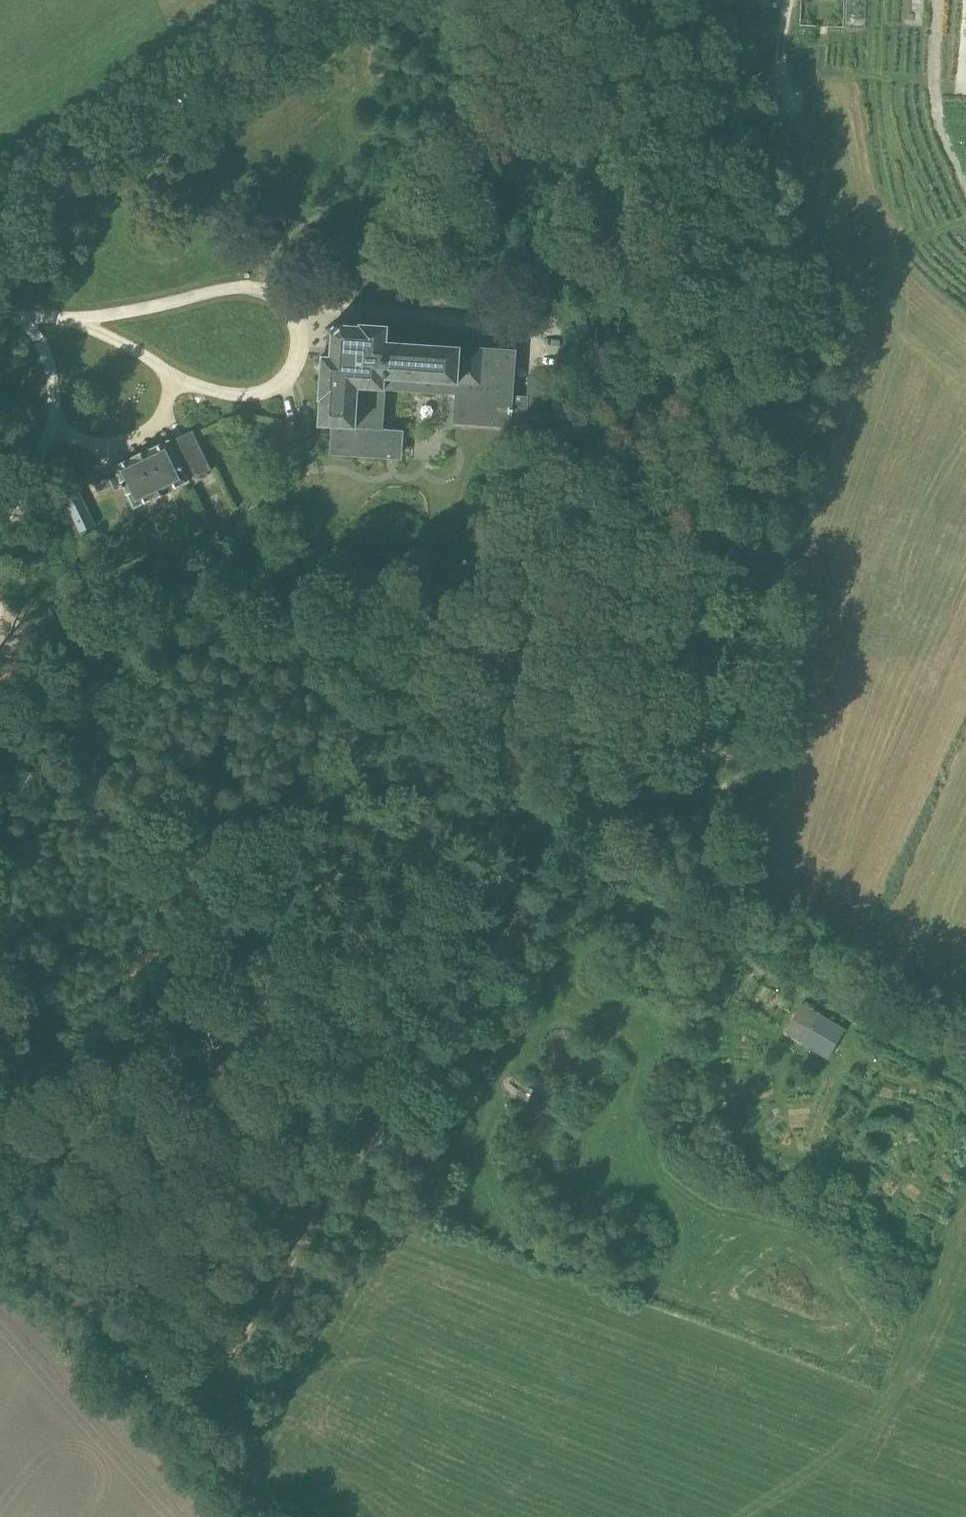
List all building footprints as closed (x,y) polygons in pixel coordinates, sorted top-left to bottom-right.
[(323,355),(321,399),(323,399),(321,424),(333,425),(338,426),(337,430),(336,450),(377,453),(378,428),(383,429),(386,389),(457,394),(455,422),(511,426),(511,425),(511,424),(526,425),(527,396),(514,395),(517,350),(462,346),(389,341),(390,325),(361,323),(361,325),(344,324),(343,323),(338,318),(328,327),(333,332),(332,356),(323,355)] [(390,407),(388,429),(401,430),(403,409),(390,407)] [(170,442),(151,451),(150,449),(133,457),(134,458),(115,467),(116,469),(108,473),(115,488),(124,484),(135,508),(154,500),(154,501),(171,494),(171,492),(190,483),(182,465),(188,462),(196,479),(212,471),(194,432),(177,439),(179,444),(172,447),(170,442)] [(96,527),(77,487),(61,495),(80,535),(96,527)] [(846,1029),(803,1003),(802,1004),(785,1033),(784,1034),(828,1060),(846,1029)]
